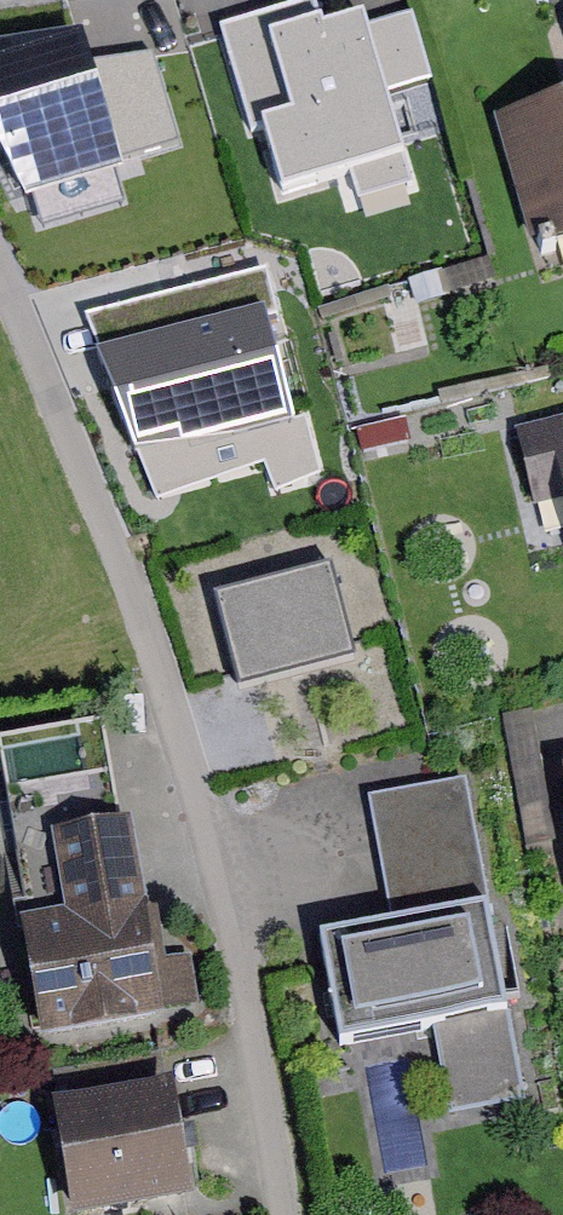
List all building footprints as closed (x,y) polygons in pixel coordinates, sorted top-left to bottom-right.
[(377,4),(269,24),(290,140),(398,121),(377,4)] [(553,16),(562,45),(562,13),(553,16)] [(494,106),(541,250),(562,244),(562,86),(494,106)] [(185,134),(100,155),(125,265),(214,248),(185,134)] [(515,418),(542,533),(562,530),(562,407),(515,418)] [(337,560),(218,586),(239,679),(358,653),(337,560)] [(475,772),(371,793),(397,918),(316,934),(341,1059),(424,1042),(438,1112),(540,1091),(475,772)] [(148,803),(51,819),(65,907),(23,914),(41,1024),(180,1002),(148,803)] [(174,1074),(47,1094),(65,1208),(193,1192),(174,1074)]
